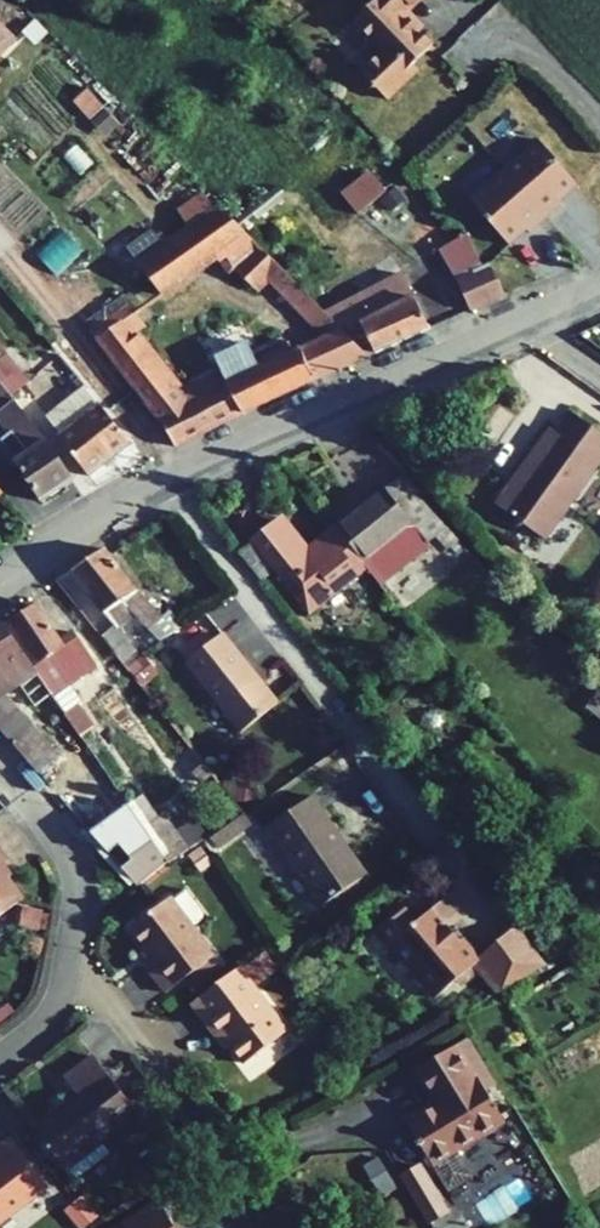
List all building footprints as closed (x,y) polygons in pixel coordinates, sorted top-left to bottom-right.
[(395,0),(371,0),(360,10),(363,13),(354,21),(384,53),(363,74),(387,99),(417,70),(412,65),(432,46),(417,31),(409,22),(413,18),(407,12),(395,0)] [(13,40),(0,26),(0,53),(13,40)] [(574,182),(537,140),(503,170),(545,217),(561,203),(557,198),(574,182)] [(503,170),(469,200),(506,242),(524,227),(528,232),(545,217),(503,170)] [(384,191),(368,172),(324,209),(340,228),(384,191)] [(278,185),(232,220),(243,231),(287,196),(278,185)] [(381,200),(390,211),(404,199),(395,188),(381,200)] [(188,230),(215,261),(224,255),(250,238),(243,231),(232,220),(220,208),(188,230)] [(215,261),(188,230),(170,243),(197,273),(215,261)] [(128,249),(139,264),(165,246),(152,231),(128,249)] [(439,251),(469,310),(505,294),(490,263),(482,266),(465,233),(439,251)] [(283,294),(295,282),(250,238),(224,255),(258,291),(269,280),(283,294)] [(197,273),(170,243),(165,246),(139,264),(162,297),(197,273)] [(354,316),(374,353),(429,328),(402,274),(380,285),(386,296),(365,307),(367,310),(354,316)] [(295,282),(283,294),(326,338),(323,340),(338,369),(367,357),(342,331),(337,325),(325,313),(295,282)] [(386,296),(380,285),(325,313),(337,325),(342,331),(367,357),(374,353),(354,316),(367,310),(365,307),(386,296)] [(125,297),(86,323),(159,417),(175,446),(314,380),(300,351),(291,356),(285,343),(253,356),(248,344),(216,360),(221,371),(177,392),(122,322),(136,312),(125,297)] [(10,395),(27,381),(0,349),(0,381),(10,395)] [(73,480),(46,440),(10,395),(0,381),(0,422),(26,454),(16,460),(42,500),(73,480)] [(88,389),(50,418),(63,433),(58,436),(89,476),(131,444),(88,389)] [(571,412),(517,487),(511,483),(496,505),(544,539),(599,460),(599,433),(571,412)] [(400,476),(335,527),(365,567),(380,586),(429,545),(425,541),(433,535),(446,548),(457,539),(400,476)] [(300,555),(308,548),(283,517),(275,524),(300,555)] [(260,582),(274,571),(309,613),(365,567),(335,527),(308,548),(300,555),(275,524),(238,553),(260,582)] [(115,625),(102,636),(123,662),(137,650),(119,627),(135,616),(146,628),(153,622),(165,634),(182,624),(169,610),(162,616),(137,590),(104,549),(69,571),(115,625)] [(60,642),(35,607),(5,627),(52,694),(80,736),(93,727),(80,708),(84,705),(70,685),(97,667),(74,633),(60,642)] [(52,694),(5,627),(0,620),(0,698),(4,696),(18,685),(33,708),(52,694)] [(187,661),(214,640),(205,628),(178,650),(187,661)] [(278,702),(222,633),(214,640),(187,661),(185,663),(241,732),(278,702)] [(156,676),(140,656),(127,667),(144,686),(156,676)] [(599,689),(584,707),(599,720),(599,690),(599,689)] [(16,709),(4,696),(0,698),(0,720),(16,709)] [(37,772),(56,755),(16,709),(0,720),(0,730),(37,772)] [(200,783),(211,775),(203,764),(192,773),(200,783)] [(120,795),(100,767),(86,777),(107,805),(120,795)] [(140,796),(128,805),(143,827),(155,818),(140,796)] [(337,833),(311,796),(266,827),(321,906),(361,878),(333,837),(337,833)] [(107,820),(90,833),(137,885),(167,862),(143,827),(128,805),(127,805),(107,820)] [(107,820),(96,807),(80,821),(90,833),(107,820)] [(163,813),(155,818),(143,827),(167,862),(187,849),(174,830),(163,813)] [(198,814),(174,830),(187,849),(211,833),(198,814)] [(213,864),(200,847),(188,856),(200,873),(213,864)] [(22,898),(0,867),(0,914),(22,898)] [(211,958),(213,957),(191,927),(201,919),(203,913),(185,890),(171,901),(169,898),(130,927),(154,960),(145,967),(164,993),(189,974),(211,958)] [(455,980),(478,960),(482,965),(503,989),(546,965),(516,926),(478,958),(447,927),(459,918),(443,899),(415,923),(403,909),(377,931),(434,998),(455,980)] [(38,931),(42,910),(22,906),(18,927),(38,931)] [(245,966),(259,984),(279,969),(265,951),(245,966)] [(216,965),(211,958),(189,974),(194,982),(216,965)] [(478,960),(455,980),(459,985),(482,965),(478,960)] [(239,967),(191,1003),(204,1022),(209,1018),(243,1063),(286,1031),(239,967)] [(467,1039),(415,1070),(435,1103),(405,1121),(447,1191),(472,1177),(457,1151),(505,1123),(485,1090),(494,1085),(467,1039)] [(77,1095),(33,1128),(73,1180),(109,1153),(101,1141),(137,1114),(94,1057),(65,1079),(77,1095)] [(11,1139),(0,1147),(0,1223),(47,1186),(11,1139)] [(380,1192),(393,1184),(378,1158),(365,1166),(380,1192)] [(419,1163),(399,1175),(427,1222),(447,1211),(419,1163)] [(81,1195),(63,1211),(78,1227),(85,1227),(99,1216),(81,1195)] [(159,1204),(116,1227),(173,1227),(159,1204)]
